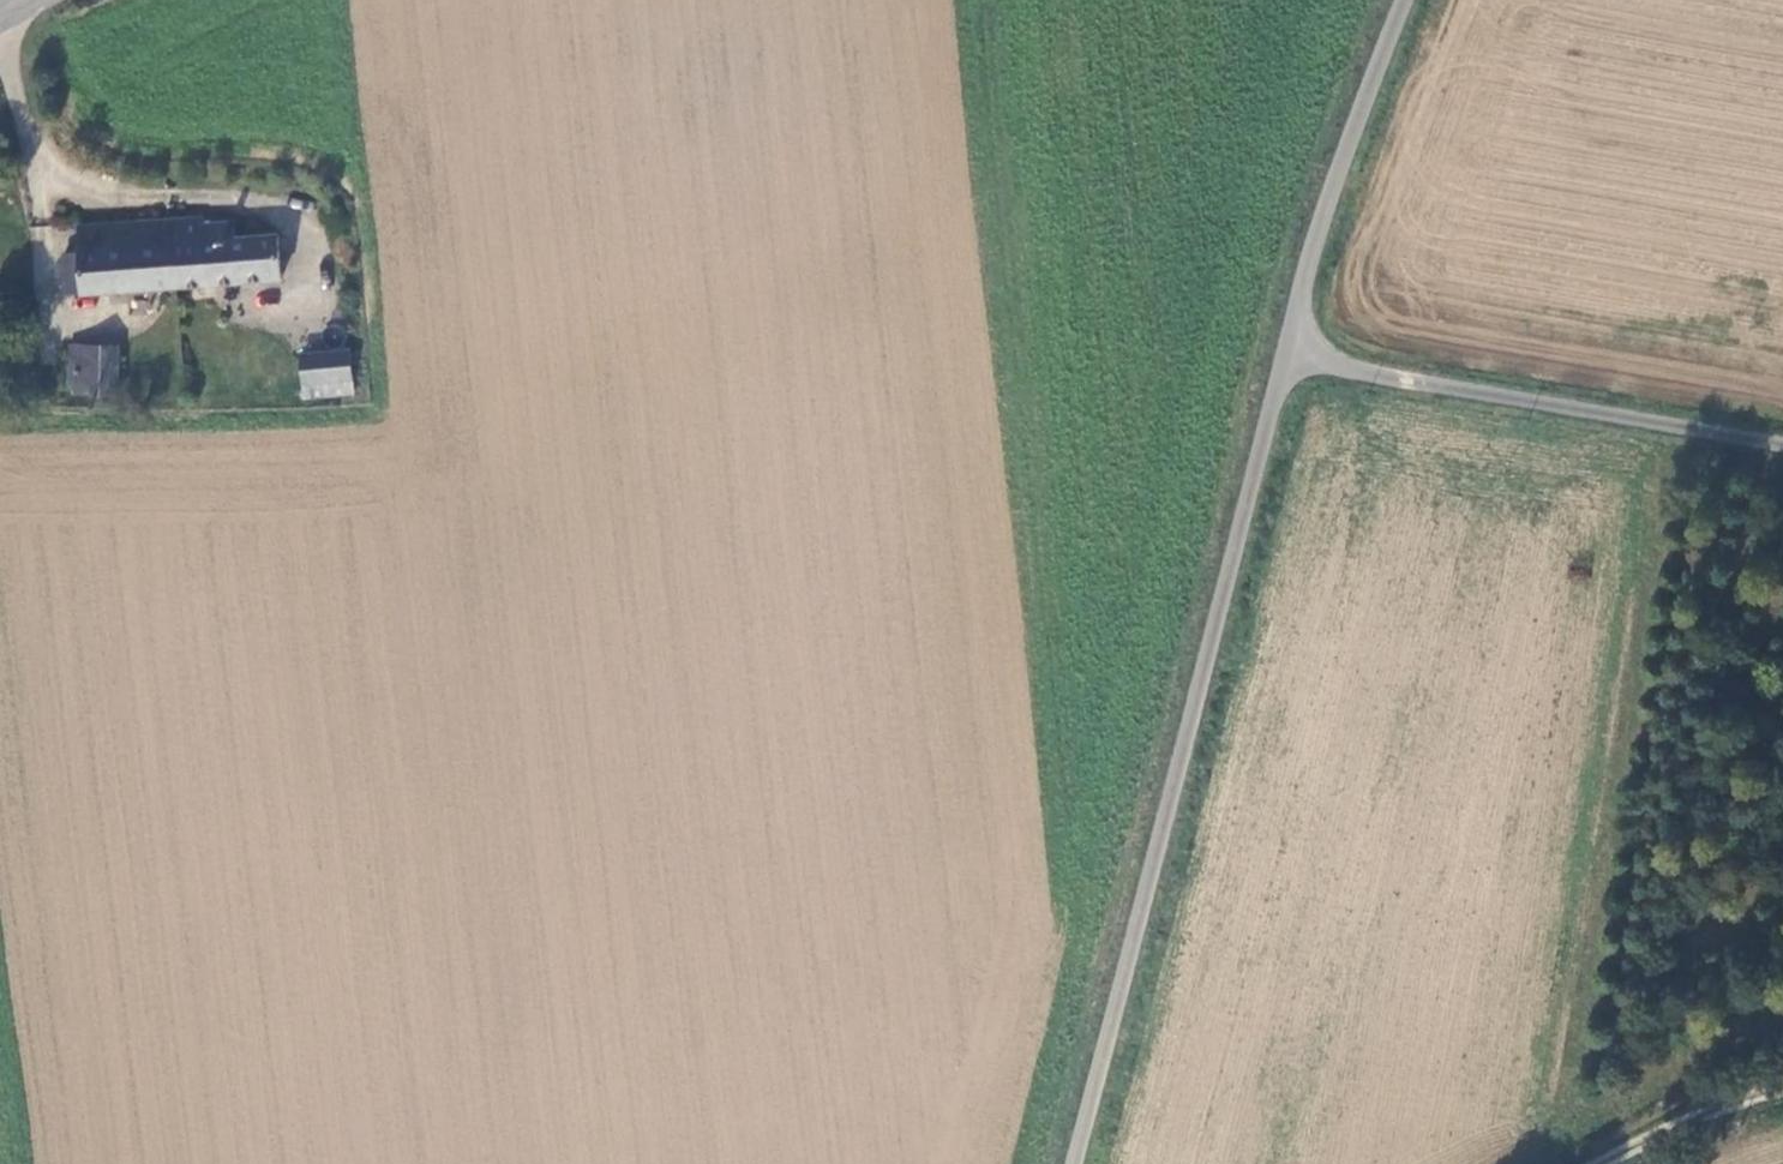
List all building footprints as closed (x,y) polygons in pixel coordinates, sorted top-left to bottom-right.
[(193,216),(71,225),(72,247),(53,248),(56,294),(270,282),(267,235),(229,237),(227,221),(195,222),(193,216)] [(79,332),(78,342),(78,386),(78,392),(110,391),(108,331),(79,332)] [(60,386),(78,386),(78,342),(59,343),(60,386)] [(338,351),(291,354),(293,396),(341,393),(338,351)]
